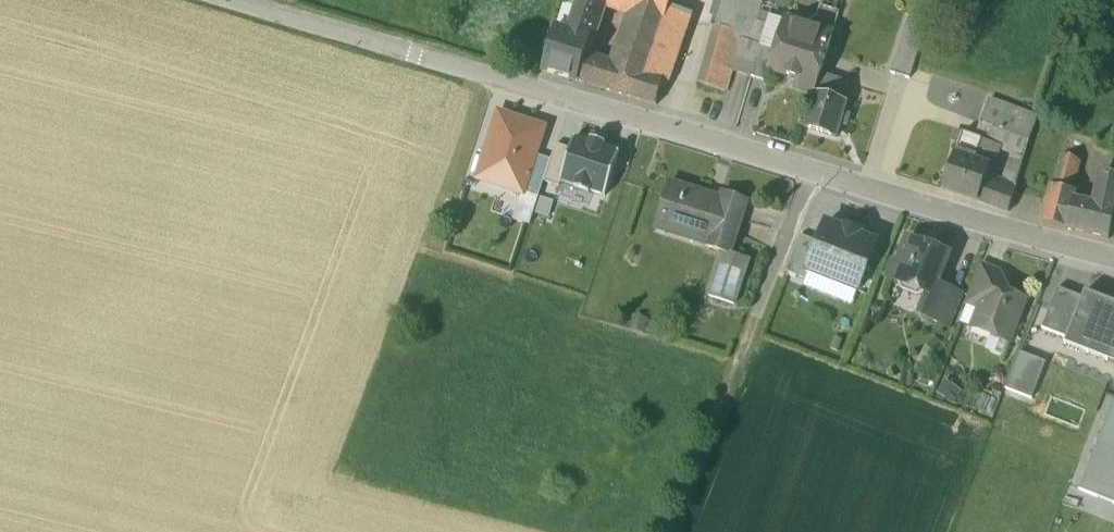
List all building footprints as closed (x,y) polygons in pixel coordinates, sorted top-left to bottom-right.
[(556,30),(543,70),(576,81),(584,55),(601,3),(591,0),(579,0),(568,34),(556,30)] [(601,3),(619,9),(630,13),(663,23),(669,5),(670,0),(591,0),(601,3)] [(699,83),(725,91),(732,71),(730,71),(739,39),(750,42),(763,0),(724,0),(699,83)] [(663,23),(646,75),(661,80),(669,83),(691,13),(669,5),(663,23)] [(630,13),(613,65),(646,75),(663,23),(630,13)] [(833,29),(787,15),(776,50),(770,70),(796,78),(794,86),(814,92),(833,29)] [(750,42),(739,39),(730,71),(732,71),(751,76),(760,46),(750,42)] [(918,49),(900,43),(890,72),(909,78),(918,49)] [(776,50),(760,46),(751,76),(767,82),(770,70),(776,50)] [(646,75),(613,65),(584,55),(576,81),(655,106),(662,85),(660,84),(661,80),(646,75)] [(841,101),(814,92),(803,127),(837,137),(842,122),(848,124),(850,116),(844,114),(851,92),(844,90),(841,101)] [(1004,104),(989,98),(980,123),(995,128),(1004,104)] [(1037,116),(1004,104),(995,128),(1028,140),(1037,116)] [(542,127),(499,114),(479,179),(522,192),(534,154),(542,127)] [(980,123),(979,123),(974,136),(982,138),(981,140),(1012,152),(1024,157),(1028,141),(1028,140),(995,128),(980,123)] [(974,136),(961,132),(954,155),(974,161),(981,140),(982,138),(974,136)] [(589,191),(605,196),(619,153),(604,148),(605,143),(590,139),(588,143),(573,138),(570,148),(559,181),(561,182),(574,186),(574,188),(589,192),(589,191)] [(550,159),(543,181),(559,186),(561,182),(559,181),(570,148),(555,144),(550,159)] [(1024,157),(1012,152),(1008,164),(1020,168),(1024,157)] [(550,159),(534,154),(522,192),(538,197),(543,181),(550,159)] [(974,161),(954,155),(942,189),(978,201),(991,161),(981,157),(982,155),(977,154),(974,161)] [(1008,164),(1000,187),(994,185),(987,205),(1007,212),(1020,168),(1008,164)] [(1077,173),(1057,166),(1042,224),(1061,228),(1066,211),(1077,173)] [(1066,211),(1061,228),(1108,238),(1113,213),(1113,178),(1102,176),(1091,216),(1066,211)] [(723,193),(721,200),(668,182),(655,224),(657,225),(658,220),(714,238),(711,247),(706,245),(706,246),(722,252),(729,254),(730,253),(747,201),(723,193)] [(540,197),(536,212),(548,216),(552,201),(540,197)] [(877,244),(825,225),(818,243),(804,279),(857,299),(877,244)] [(790,274),(804,279),(818,243),(804,238),(790,274)] [(932,249),(925,246),(924,244),(908,238),(899,262),(893,265),(891,270),(893,277),(892,280),(931,295),(932,295),(937,282),(948,253),(935,248),(932,249)] [(729,254),(722,252),(708,295),(733,303),(748,258),(730,253),(729,254)] [(982,266),(967,303),(981,309),(995,271),(982,266)] [(981,309),(973,329),(995,337),(997,332),(1011,338),(1025,301),(1024,298),(1018,295),(1015,296),(1006,292),(1002,281),(1003,278),(1001,274),(995,271),(981,309)] [(962,292),(937,282),(932,295),(931,295),(922,317),(948,327),(962,292)] [(1066,338),(1082,298),(1057,288),(1042,328),(1066,338)] [(1082,298),(1066,338),(1113,356),(1113,304),(1084,292),(1082,298)] [(1046,363),(1020,353),(1007,390),(1032,399),(1046,363)] [(1111,406),(1080,490),(1113,502),(1113,408),(1111,406)]
